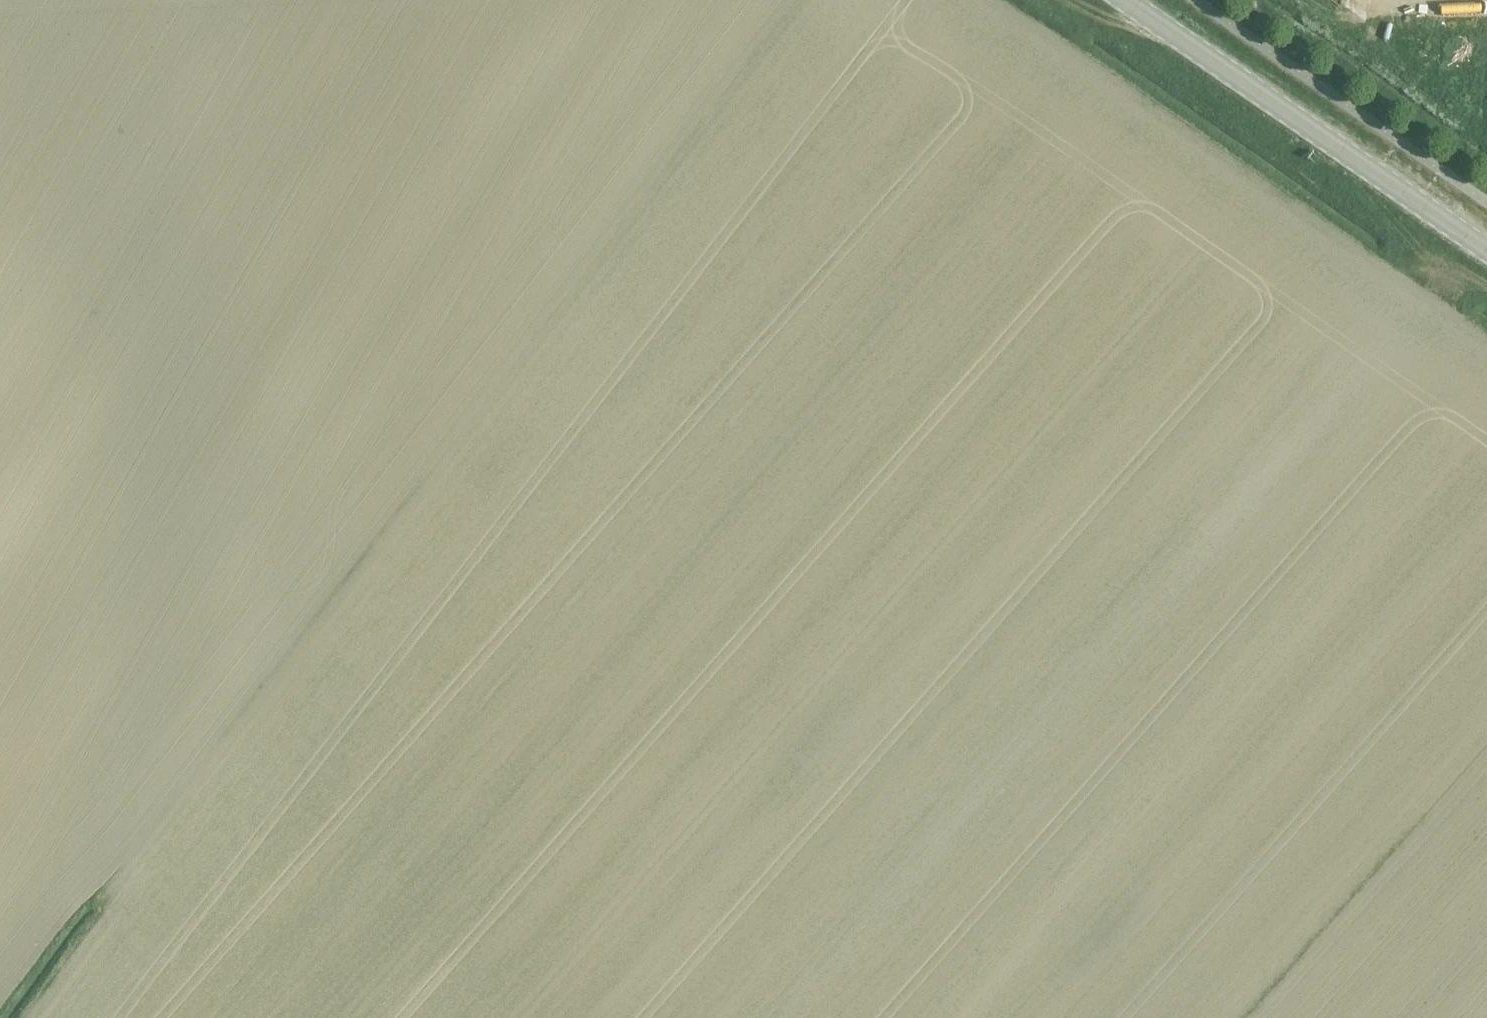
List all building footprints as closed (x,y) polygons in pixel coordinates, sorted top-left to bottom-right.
[(1423,0),(1381,0),(1381,14),(1423,15),(1423,0)]
